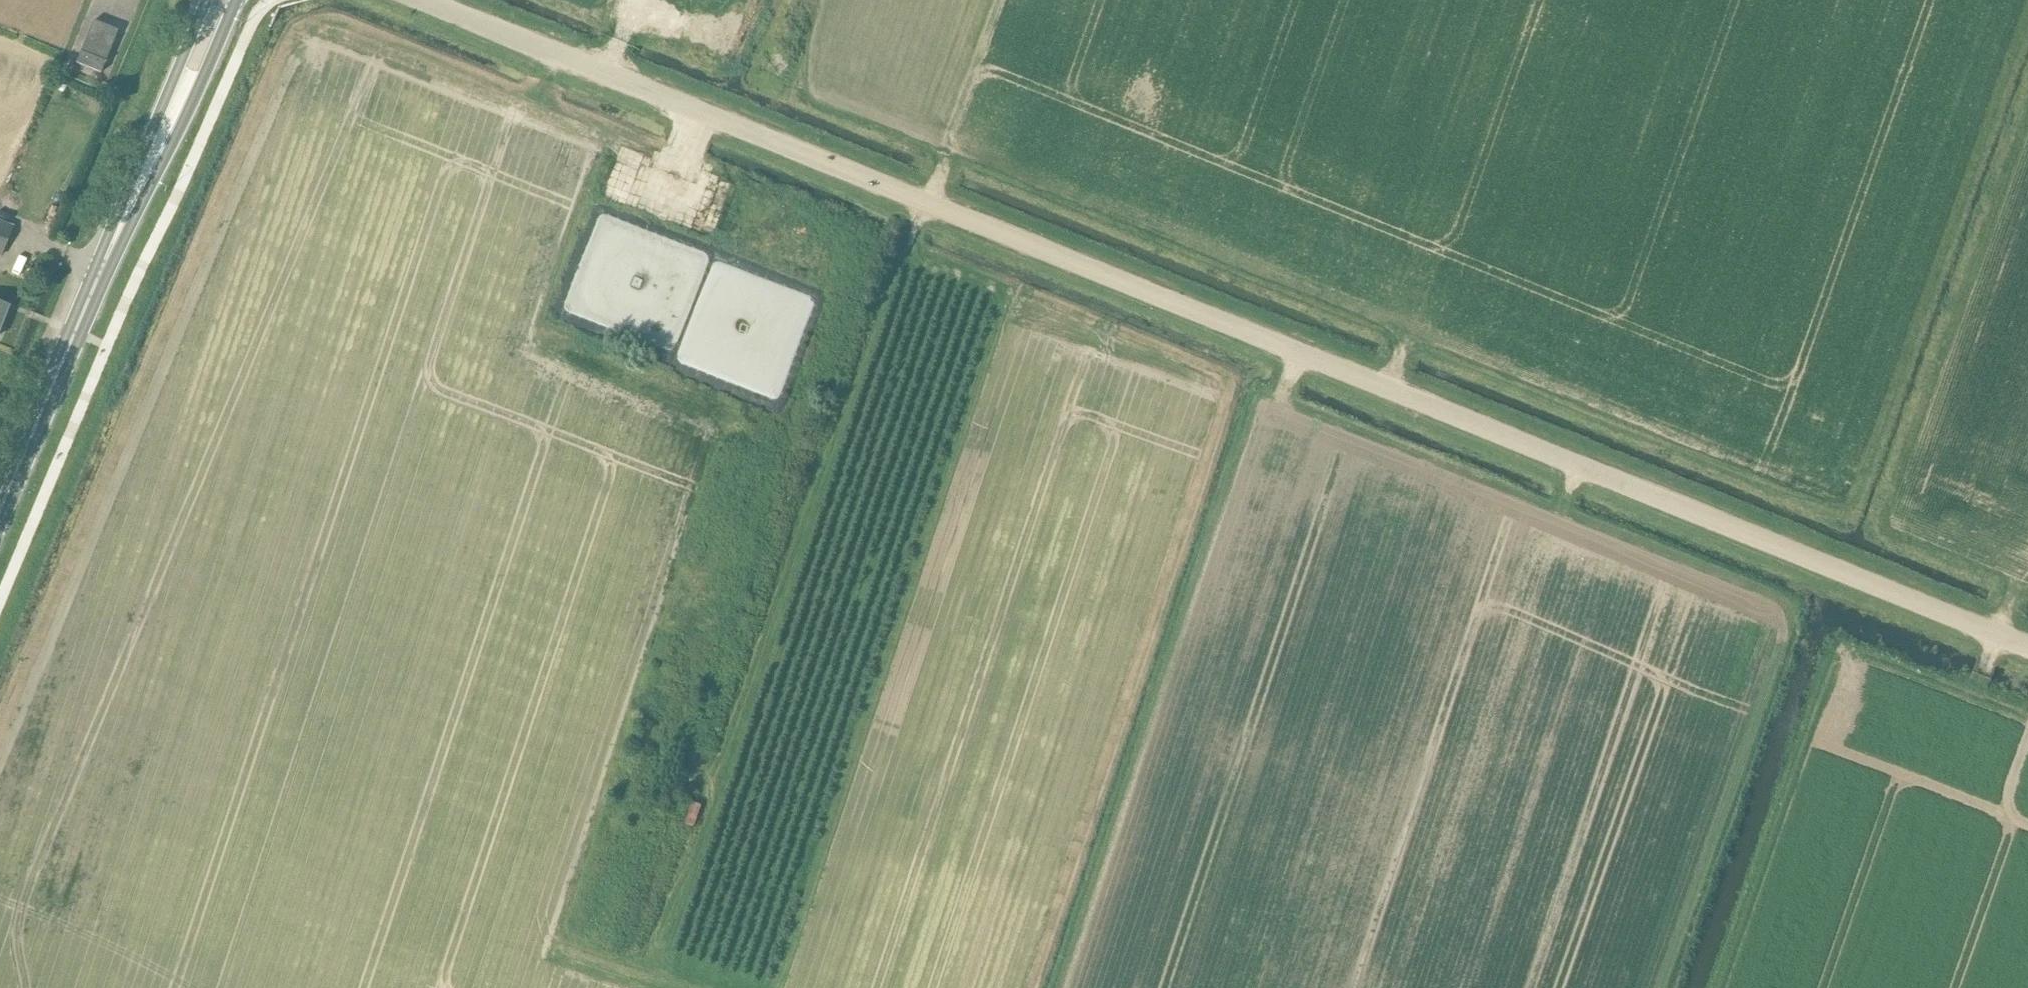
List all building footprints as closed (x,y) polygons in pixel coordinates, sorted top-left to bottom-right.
[(100,74),(118,32),(92,21),(75,64),(100,74)] [(12,227),(0,222),(0,256),(12,227)]
